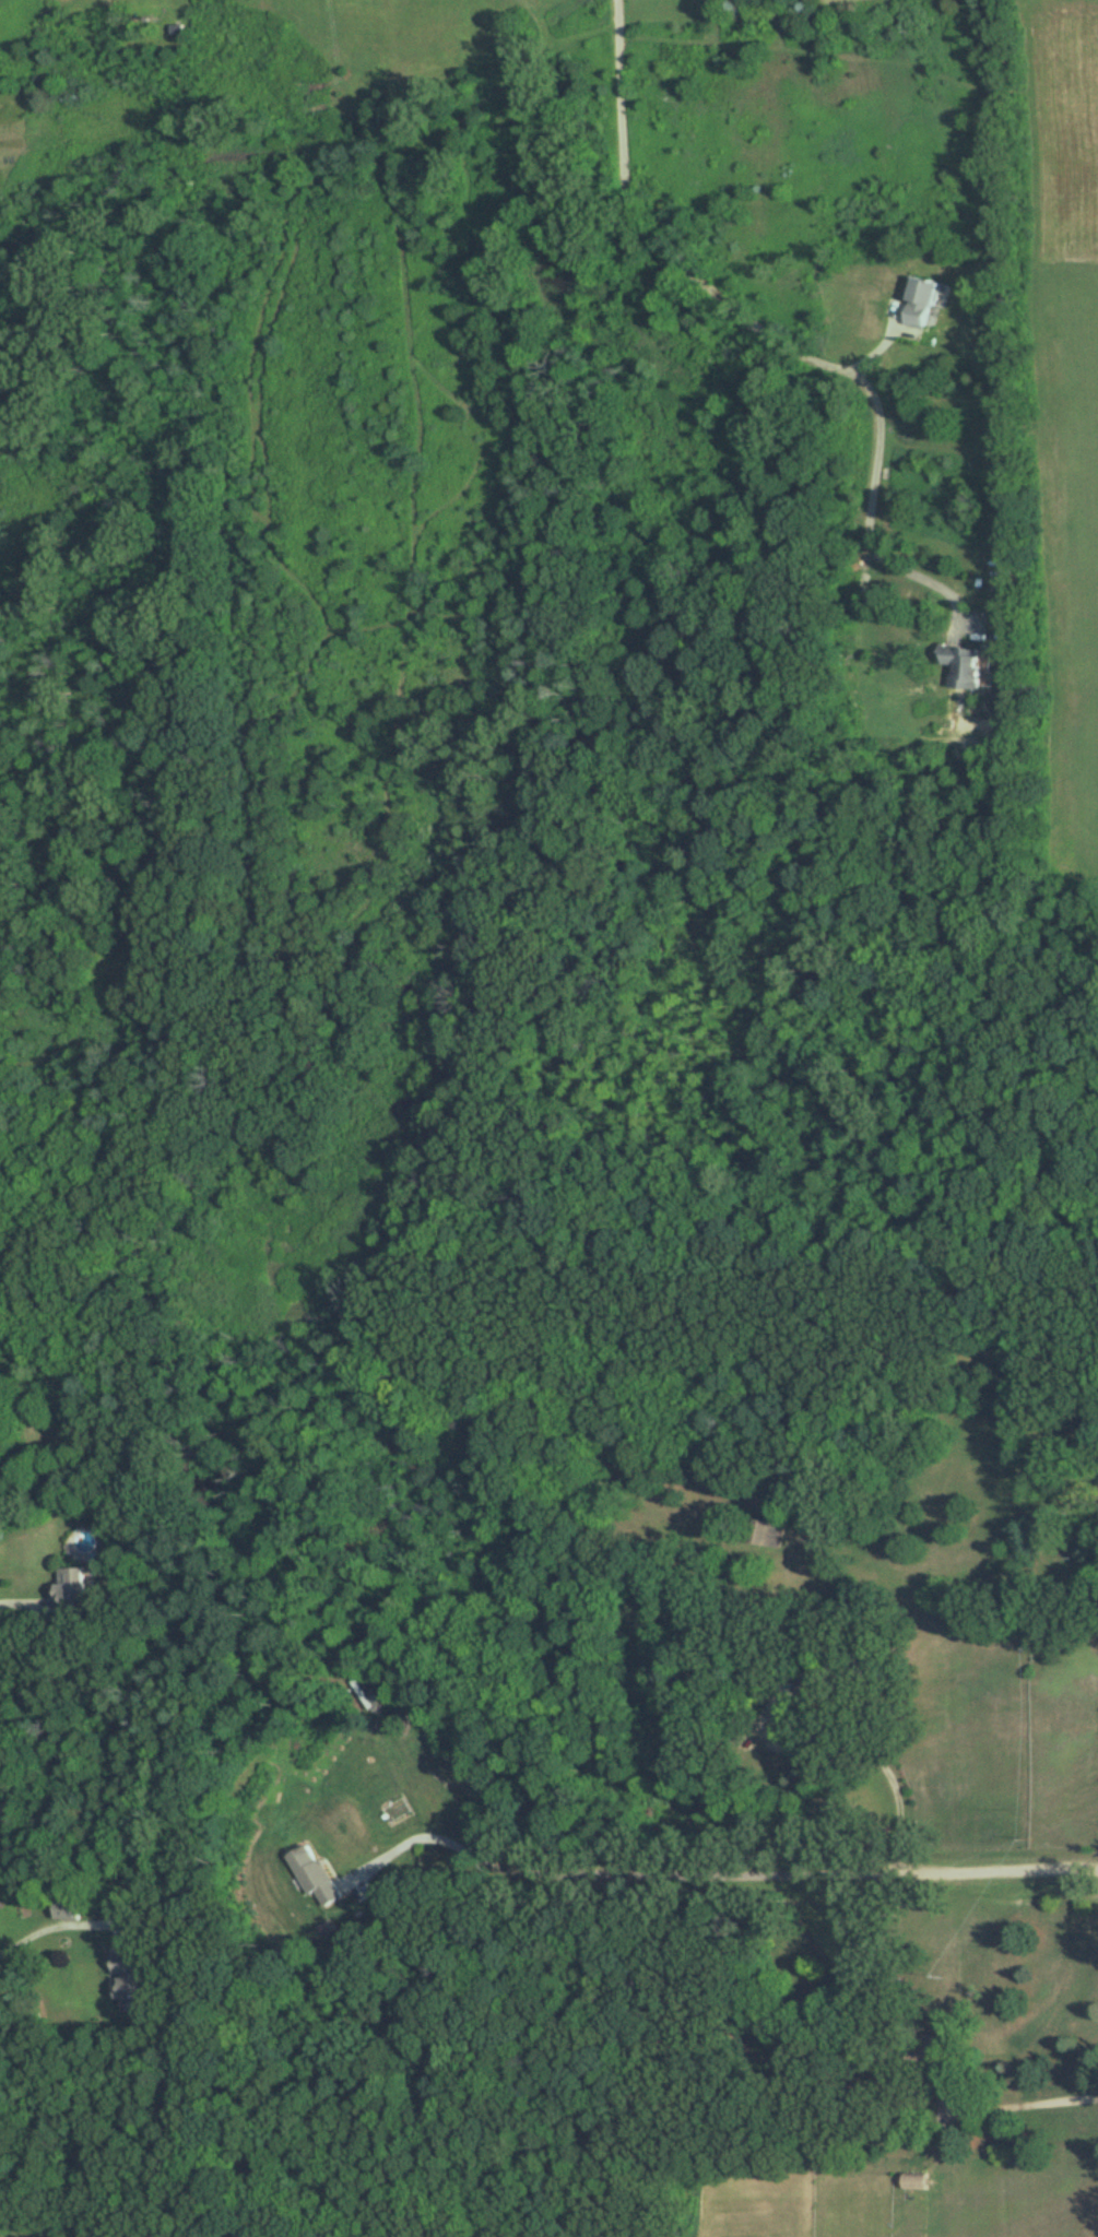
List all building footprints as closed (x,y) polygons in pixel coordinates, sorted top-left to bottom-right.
[(926,328),(935,282),(909,277),(900,323),(926,328)] [(979,647),(939,647),(939,666),(950,666),(949,689),(978,690),(979,647)] [(52,1583),(53,1610),(80,1610),(80,1567),(57,1567),(57,1583),(52,1583)] [(285,1854),(305,1897),(314,1893),(320,1906),(337,1899),(311,1842),(285,1854)] [(110,1999),(119,1999),(119,2012),(148,2012),(148,1972),(135,1972),(135,1952),(109,1953),(110,1999)] [(900,2188),(925,2189),(926,2173),(901,2172),(900,2188)]
